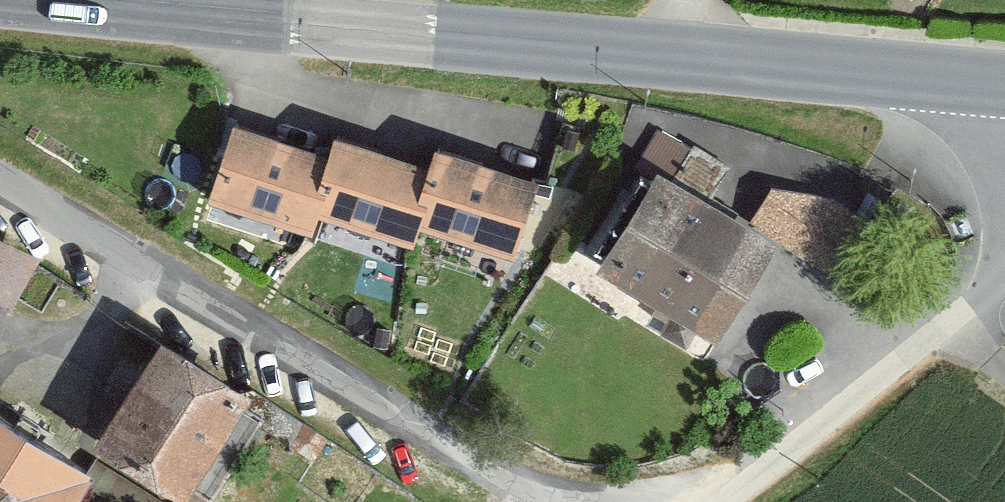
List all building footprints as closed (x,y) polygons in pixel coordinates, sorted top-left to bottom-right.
[(210,197),(306,227),(311,211),(329,152),(233,122),(210,197)] [(650,179),(597,264),(715,336),(774,241),(705,199),(723,170),(658,130),(634,169),(650,179)] [(311,211),(408,241),(413,222),(432,164),(335,134),(329,152),(311,211)] [(413,222),(511,253),(535,176),(437,146),(432,164),(413,222)] [(769,187),(748,219),(837,277),(873,224),(832,197),(769,187)] [(25,247),(0,234),(0,297),(25,247)] [(163,336),(95,437),(181,495),(192,479),(206,489),(255,415),(240,405),(248,394),(163,336)] [(115,493),(0,422),(0,501),(109,501),(115,493)]
